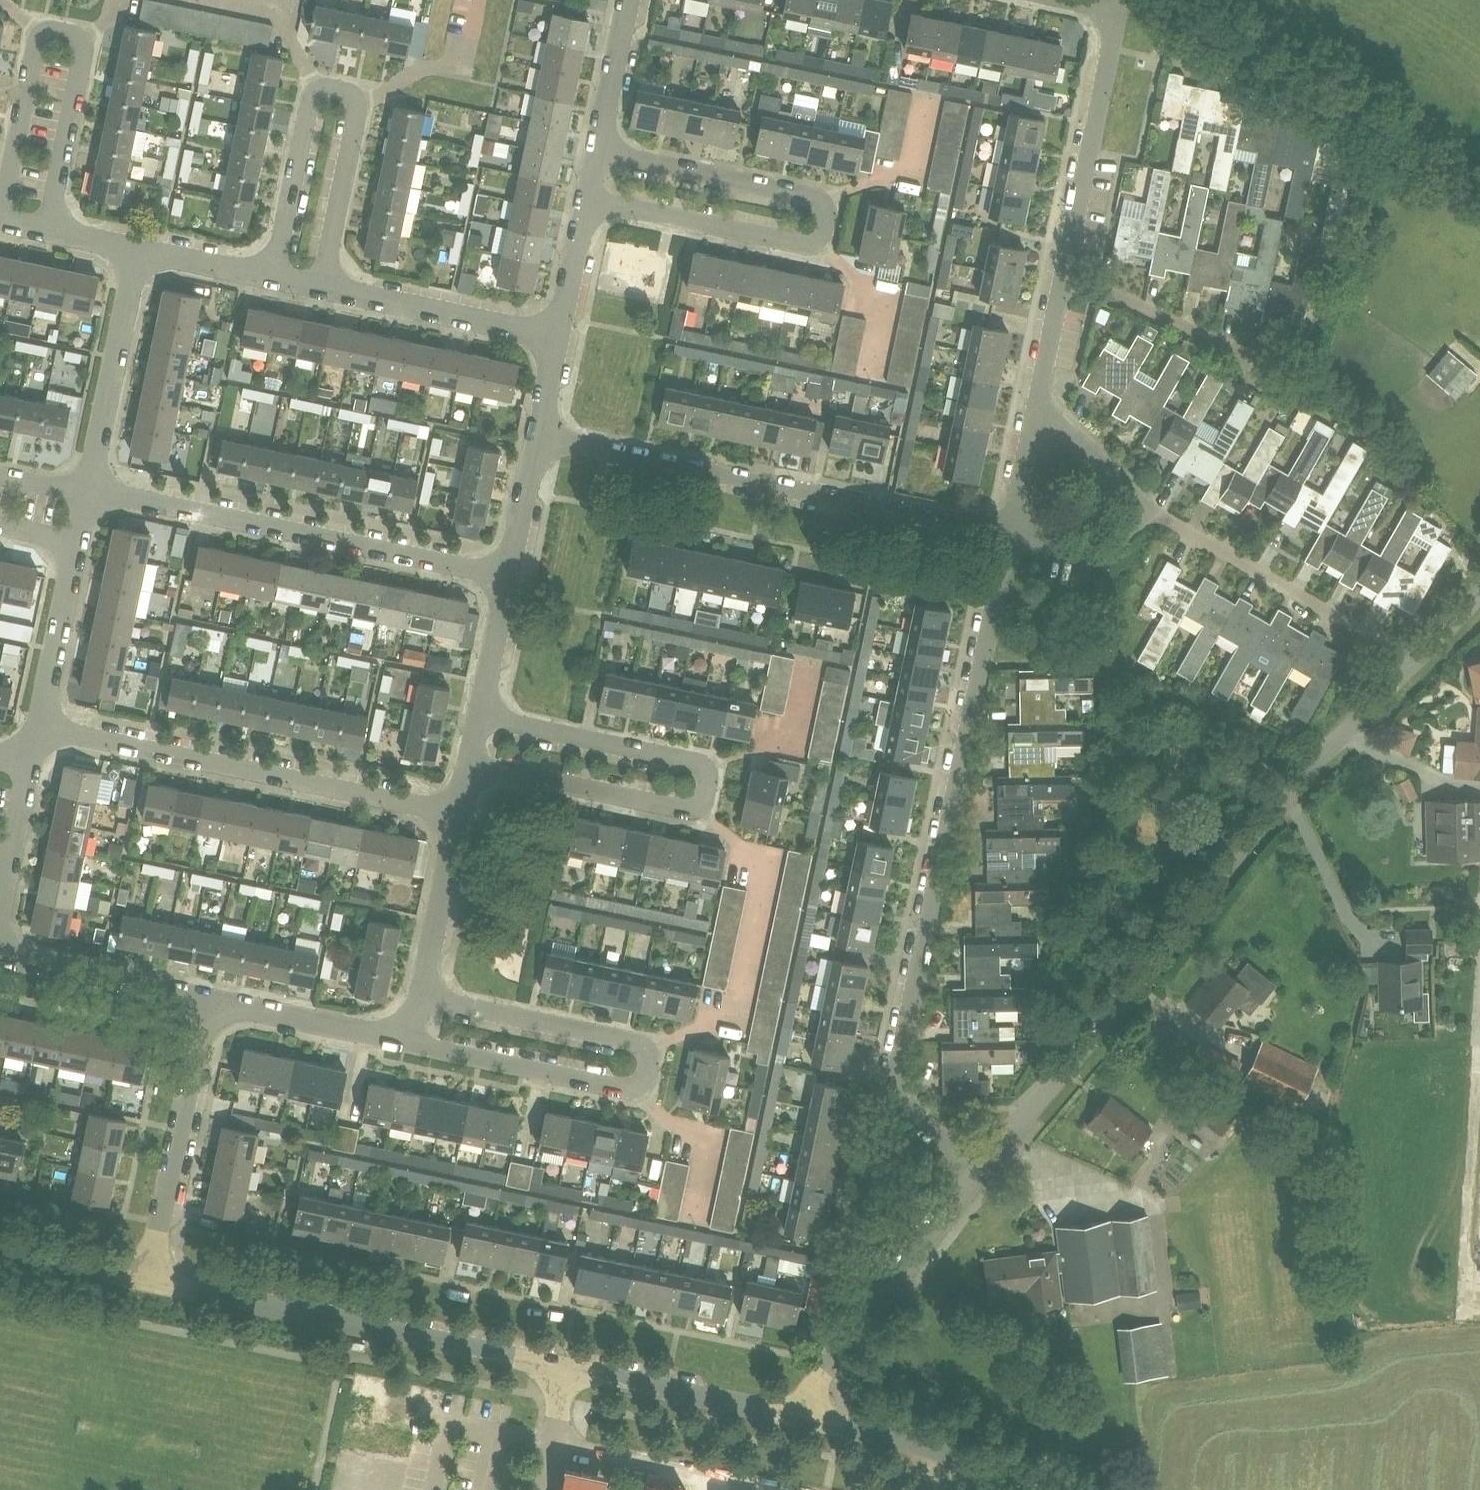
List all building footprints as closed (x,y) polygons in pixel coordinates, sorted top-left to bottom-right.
[(139,22),(151,24),(156,1),(153,0),(144,0),(139,22)] [(734,5),(761,11),(763,0),(735,0),(734,5)] [(814,0),(786,0),(783,15),(810,21),(814,0)] [(839,0),(814,0),(810,21),(833,26),(839,0)] [(864,0),(839,0),(833,26),(857,31),(864,0)] [(857,31),(884,36),(891,1),(887,0),(864,0),(857,31)] [(156,1),(151,24),(163,26),(167,3),(156,1)] [(167,3),(163,26),(174,29),(179,5),(167,3)] [(179,5),(174,29),(186,31),(191,8),(179,5)] [(334,40),(341,10),(316,5),(309,35),(334,40)] [(191,8),(186,31),(198,34),(203,10),(191,8)] [(203,10),(198,34),(210,36),(215,13),(203,10)] [(359,45),(365,15),(341,10),(334,40),(359,45)] [(215,13),(210,36),(221,39),(226,15),(215,13)] [(548,41),(584,48),(589,21),(553,13),(548,41)] [(932,55),(939,19),(912,13),(905,49),(932,55)] [(226,15),(221,39),(233,41),(238,18),(226,15)] [(383,50),(389,20),(365,15),(359,45),(383,50)] [(238,18),(233,41),(245,43),(250,20),(238,18)] [(955,60),(963,24),(939,19),(932,55),(955,60)] [(250,20),(245,43),(257,46),(262,22),(250,20)] [(389,20),(383,50),(408,55),(414,25),(389,20)] [(262,22),(257,46),(269,48),(273,25),(262,22)] [(677,38),(679,29),(653,23),(651,32),(677,38)] [(979,65),(987,29),(963,24),(955,60),(979,65)] [(121,50),(151,56),(156,31),(126,25),(121,50)] [(701,43),(703,34),(679,29),(677,38),(701,43)] [(1003,70),(1010,34),(987,29),(979,65),(1003,70)] [(725,48),(727,38),(703,34),(701,43),(725,48)] [(1027,75),(1035,39),(1010,34),(1003,70),(1027,75)] [(674,53),(676,44),(650,38),(648,47),(674,53)] [(727,38),(725,48),(752,53),(754,44),(727,38)] [(1035,39),(1027,75),(1054,80),(1061,44),(1035,39)] [(578,75),(584,48),(548,41),(542,67),(578,75)] [(698,58),(700,49),(676,44),(674,53),(698,58)] [(188,64),(197,66),(200,50),(191,48),(188,64)] [(722,63),(724,54),(700,49),(698,58),(722,63)] [(801,63),(803,54),(777,49),(775,58),(801,63)] [(146,80),(151,56),(121,50),(116,74),(146,80)] [(203,67),(211,69),(214,53),(206,51),(203,67)] [(248,76),(278,83),(283,58),(253,52),(248,76)] [(763,62),(751,59),(724,54),(722,63),(761,71),(763,62)] [(824,68),(826,59),(803,54),(801,63),(824,68)] [(849,73),(850,64),(826,59),(824,68),(849,73)] [(801,69),(774,64),(763,62),(761,71),(799,79),(801,69)] [(194,82),(197,66),(188,64),(184,79),(194,82)] [(850,64),(849,73),(876,79),(878,69),(850,64)] [(208,84),(211,69),(203,67),(199,82),(208,84)] [(573,102),(578,75),(542,67),(537,94),(573,102)] [(822,83),(824,74),(801,69),(799,79),(822,83)] [(1198,130),(1207,88),(1183,83),(1185,75),(1169,71),(1160,114),(1183,118),(1172,171),(1189,175),(1199,130),(1198,130)] [(141,105),(146,80),(116,74),(111,98),(141,105)] [(846,88),(848,79),(824,74),(822,83),(846,88)] [(924,89),(926,80),(900,75),(898,84),(924,89)] [(273,107),(278,83),(248,76),(243,101),(273,107)] [(848,79),(846,88),(873,94),(875,85),(848,79)] [(948,94),(950,85),(926,80),(924,89),(948,94)] [(972,99),(974,90),(950,85),(948,94),(972,99)] [(187,114),(189,99),(191,91),(179,88),(177,96),(181,97),(178,112),(187,114)] [(889,88),(887,99),(910,104),(913,93),(889,88)] [(1235,147),(1244,104),(1220,99),(1222,91),(1207,88),(1198,130),(1199,130),(1220,135),(1209,187),(1227,191),(1236,147),(1235,147)] [(658,130),(666,94),(639,89),(632,124),(658,130)] [(996,104),(998,95),(974,90),(972,99),(996,104)] [(998,95),(996,104),(1000,105),(1001,101),(1021,105),(1023,96),(1003,92),(1002,96),(998,95)] [(567,128),(573,102),(537,94),(531,121),(567,128)] [(682,135),(690,99),(666,94),(658,130),(682,135)] [(790,120),(777,118),(781,99),(761,95),(757,114),(763,115),(756,150),(782,156),(790,120)] [(136,129),(141,105),(111,98),(106,123),(136,129)] [(706,140),(713,104),(690,99),(682,135),(706,140)] [(887,99),(885,111),(908,115),(910,104),(887,99)] [(193,115),(201,117),(204,102),(196,100),(193,115)] [(945,100),(943,111),(966,116),(968,105),(945,100)] [(268,131),(273,107),(243,101),(238,125),(268,131)] [(713,104),(706,140),(732,145),(740,110),(713,104)] [(1273,163),(1282,121),(1258,116),(1259,108),(1244,104),(1235,147),(1236,147),(1257,151),(1246,203),(1264,207),(1273,163)] [(969,133),(978,135),(983,107),(974,105),(969,133)] [(390,131),(420,138),(425,113),(395,106),(390,131)] [(885,111),(882,122),(906,127),(908,115),(885,111)] [(943,111),(941,122),(964,127),(966,116),(943,111)] [(184,130),(187,114),(178,112),(175,128),(184,130)] [(496,113),(490,112),(489,116),(488,120),(501,122),(503,115),(496,113)] [(1004,140),(1040,148),(1045,121),(1010,113),(1004,140)] [(198,132),(201,117),(193,115),(190,130),(198,132)] [(806,161),(814,125),(790,120),(782,156),(806,161)] [(561,155),(567,128),(531,121),(525,147),(561,155)] [(1310,179),(1319,137),(1295,132),(1297,124),(1282,121),(1273,163),(1295,167),(1284,220),(1302,223),(1311,179),(1310,179)] [(882,122),(880,133),(903,138),(906,127),(882,122)] [(941,122),(938,133),(962,138),(964,127),(941,122)] [(131,153),(136,129),(106,123),(101,147),(131,153)] [(263,155),(268,131),(238,125),(233,149),(263,155)] [(830,166),(837,130),(814,125),(806,161),(830,166)] [(837,130),(830,166),(857,172),(864,136),(837,130)] [(415,162),(420,138),(390,131),(385,156),(415,162)] [(473,149),(482,151),(485,135),(476,133),(473,149)] [(880,133),(878,144),(901,149),(903,138),(880,133)] [(938,133),(936,144),(959,149),(962,138),(938,133)] [(973,158),(978,135),(969,133),(964,156),(973,158)] [(493,153),(496,140),(485,137),(482,151),(493,153)] [(1332,184),(1321,236),(1339,240),(1357,153),(1332,148),(1334,140),(1319,137),(1310,179),(1311,179),(1332,184)] [(1035,171),(1040,148),(1004,140),(999,164),(1035,171)] [(878,144),(876,155),(899,160),(901,149),(878,144)] [(936,144),(934,155),(957,160),(959,149),(936,144)] [(167,161),(176,163),(180,147),(171,145),(167,161)] [(126,177),(131,153),(101,147),(96,171),(126,177)] [(556,181),(561,155),(525,147),(520,174),(556,181)] [(183,164),(191,165),(194,150),(186,148),(183,164)] [(258,179),(263,155),(233,149),(228,173),(258,179)] [(479,166),(482,151),(473,149),(470,164),(479,166)] [(934,155),(931,166),(955,171),(957,160),(934,155)] [(410,186),(415,162),(385,156),(380,180),(410,186)] [(968,182),(973,158),(964,156),(959,180),(968,182)] [(173,178),(176,163),(167,161),(164,176),(173,178)] [(188,181),(191,165),(183,164),(179,179),(188,181)] [(1030,195),(1035,171),(999,164),(994,188),(1030,195)] [(931,166),(929,177),(952,182),(955,171),(931,166)] [(1159,231),(1172,171),(1154,167),(1143,220),(1120,215),(1111,257),(1127,261),(1129,252),(1153,257),(1158,231),(1159,231)] [(1206,172),(1194,170),(1193,177),(1191,182),(1204,185),(1206,172)] [(120,202),(126,177),(96,171),(90,196),(120,202)] [(252,204),(258,179),(228,173),(222,197),(252,204)] [(550,208),(556,181),(520,174),(514,201),(550,208)] [(929,177),(927,188),(950,193),(952,182),(929,177)] [(405,210),(410,186),(380,180),(375,204),(405,210)] [(963,209),(968,182),(959,180),(954,207),(963,209)] [(463,197),(472,199),(475,183),(466,181),(463,197)] [(1196,248),(1209,187),(1192,184),(1181,236),(1159,231),(1158,231),(1153,257),(1149,274),(1164,277),(1166,268),(1190,273),(1196,248)] [(1024,222),(1030,195),(994,188),(989,214),(1024,222)] [(157,210),(166,212),(170,196),(161,194),(157,210)] [(478,194),(474,214),(485,216),(489,197),(478,194)] [(175,197),(172,214),(181,215),(184,199),(175,197)] [(247,229),(252,204),(222,197),(217,223),(247,229)] [(469,214),(472,199),(463,197),(460,212),(469,214)] [(1234,264),(1246,203),(1229,200),(1218,252),(1196,248),(1190,273),(1186,290),(1202,293),(1204,285),(1227,289),(1228,290),(1233,264),(1234,264)] [(545,235),(550,208),(514,201),(509,227),(545,235)] [(400,235),(405,210),(375,204),(370,228),(400,235)] [(865,230),(900,238),(906,211),(870,204),(865,230)] [(1271,280),(1284,220),(1266,216),(1255,269),(1234,264),(1233,264),(1228,290),(1227,289),(1224,306),(1239,309),(1241,301),(1265,306),(1271,280)] [(931,244),(939,246),(945,219),(936,218),(931,244)] [(963,224),(952,222),(950,234),(961,236),(963,224)] [(1308,233),(1316,235),(1317,226),(1309,224),(1308,233)] [(439,243),(453,246),(462,248),(465,231),(443,227),(439,243)] [(539,261),(545,235),(509,227),(503,254),(539,261)] [(395,260),(400,235),(370,228),(365,253),(395,260)] [(895,264),(900,238),(865,230),(859,257),(895,264)] [(470,232),(467,246),(481,249),(484,235),(470,232)] [(1303,323),(1321,236),(1304,232),(1293,285),(1271,280),(1265,306),(1261,322),(1277,326),(1279,317),(1303,323)] [(943,260),(951,262),(957,236),(948,234),(943,260)] [(985,269),(1021,277),(1026,250),(991,243),(985,269)] [(934,272),(939,246),(931,244),(925,270),(934,272)] [(459,263),(462,248),(453,246),(450,261),(459,263)] [(714,293),(721,257),(695,252),(688,287),(714,293)] [(533,289),(539,261),(503,254),(497,281),(533,289)] [(18,259),(0,255),(0,293),(10,295),(18,259)] [(738,298),(745,263),(721,257),(714,293),(738,298)] [(37,301),(45,265),(18,259),(10,295),(37,301)] [(946,289),(951,262),(943,260),(937,288),(946,289)] [(762,303),(769,268),(745,263),(738,298),(762,303)] [(64,306),(71,270),(45,265),(37,301),(64,306)] [(786,308),(793,273),(769,268),(762,303),(786,308)] [(1015,303),(1021,277),(985,269),(980,296),(1015,303)] [(71,270),(64,306),(91,312),(98,276),(71,270)] [(457,290),(473,293),(475,284),(477,274),(466,271),(461,270),(459,281),(457,290)] [(809,313),(817,278),(793,273),(786,308),(809,313)] [(834,327),(836,319),(844,283),(817,278),(809,313),(821,316),(819,324),(834,327)] [(159,317),(195,324),(201,297),(165,290),(159,317)] [(905,293),(903,304),(926,309),(928,298),(905,293)] [(903,304),(900,315),(924,320),(926,309),(903,304)] [(270,349),(277,313),(250,307),(243,343),(270,349)] [(297,355),(304,319),(277,313),(270,349),(297,355)] [(843,315),(841,326),(864,331),(866,320),(843,315)] [(900,315),(898,326),(921,331),(924,320),(900,315)] [(926,342),(935,344),(940,318),(931,316),(926,342)] [(189,351),(195,324),(159,317),(153,343),(189,351)] [(323,360),(331,324),(304,319),(297,355),(323,360)] [(221,329),(231,331),(232,329),(233,322),(226,320),(223,320),(221,329)] [(703,343),(705,335),(684,330),(685,324),(672,322),(669,336),(703,343)] [(350,366),(357,330),(331,324),(323,360),(350,366)] [(1145,324),(1139,335),(1152,342),(1158,331),(1145,324)] [(968,351),(1004,358),(1009,332),(974,325),(968,351)] [(841,326),(838,337),(862,342),(864,331),(841,326)] [(898,326),(896,337),(919,342),(921,331),(898,326)] [(376,371),(384,335),(357,330),(350,366),(376,371)] [(83,331),(80,346),(92,348),(95,333),(83,331)] [(1134,376),(1153,343),(1152,342),(1139,335),(1138,334),(1124,359),(1104,347),(1082,385),(1096,393),(1100,385),(1121,397),(1122,397),(1134,376)] [(403,377),(411,341),(384,335),(376,371),(403,377)] [(727,348),(729,339),(705,335),(703,343),(727,348)] [(838,337),(836,348),(859,353),(862,342),(838,337)] [(896,337),(893,349),(917,353),(919,342),(896,337)] [(1196,345),(1184,338),(1175,352),(1188,360),(1196,345)] [(229,342),(216,339),(213,356),(225,358),(229,342)] [(751,353),(753,344),(729,339),(727,348),(751,353)] [(31,352),(33,343),(18,340),(16,349),(31,352)] [(430,382),(437,346),(411,341),(403,377),(430,382)] [(930,368),(935,344),(926,342),(921,366),(930,368)] [(33,343),(31,352),(47,355),(49,347),(33,343)] [(184,378),(189,351),(153,343),(148,370),(184,378)] [(700,358),(702,349),(676,344),(674,353),(700,358)] [(775,358),(777,349),(753,344),(751,353),(775,358)] [(456,388),(464,352),(437,346),(430,382),(456,388)] [(836,348),(834,359),(857,364),(859,353),(836,348)] [(724,363),(726,354),(702,349),(700,358),(724,363)] [(799,363),(801,354),(777,349),(775,358),(799,363)] [(893,349),(891,360),(915,364),(917,353),(893,349)] [(82,353),(67,350),(65,359),(80,363),(82,353)] [(999,382),(1004,358),(968,351),(963,375),(999,382)] [(1476,374),(1464,364),(1449,351),(1429,374),(1456,397),(1476,374)] [(483,393),(491,357),(464,352),(456,388),(483,393)] [(1163,405),(1164,405),(1189,361),(1188,360),(1175,352),(1174,352),(1153,387),(1134,376),(1122,397),(1121,397),(1112,413),(1126,421),(1130,414),(1151,425),(1151,426),(1163,405)] [(748,368),(750,359),(726,354),(724,363),(748,368)] [(801,354),(799,363),(826,368),(828,359),(801,354)] [(491,357),(483,393),(510,399),(518,363),(491,357)] [(772,373),(774,364),(750,359),(748,368),(772,373)] [(834,359),(831,370),(855,375),(857,364),(834,359)] [(891,360),(889,371),(912,375),(915,364),(891,360)] [(796,378),(798,369),(774,364),(772,373),(796,378)] [(925,392),(930,368),(921,366),(916,390),(925,392)] [(834,376),(825,374),(798,369),(796,378),(823,383),(820,397),(829,399),(832,386),(834,376)] [(1193,433),(1194,433),(1225,378),(1209,369),(1183,416),(1164,405),(1163,405),(1151,426),(1151,425),(1142,442),(1155,450),(1160,442),(1181,454),(1193,433)] [(178,404),(184,378),(148,370),(142,397),(178,404)] [(889,371),(887,382),(910,387),(912,375),(889,371)] [(772,373),(769,385),(793,390),(796,378),(772,373)] [(994,406),(999,382),(963,375),(958,399),(994,406)] [(871,384),(845,378),(834,376),(832,386),(856,390),(869,393),(871,384)] [(909,392),(898,389),(871,384),(869,393),(907,401),(909,392)] [(327,396),(332,397),(333,389),(321,386),(319,394),(327,396)] [(257,398),(259,390),(244,387),(242,395),(257,398)] [(686,428),(693,392),(667,387),(659,422),(686,428)] [(259,390),(257,398),(273,402),(275,393),(259,390)] [(869,393),(856,390),(853,405),(866,408),(869,393)] [(920,416),(925,392),(916,390),(911,414),(920,416)] [(64,438),(70,408),(77,410),(80,395),(64,392),(61,406),(46,403),(39,433),(64,438)] [(710,433),(717,397),(693,392),(686,428),(710,433)] [(21,398),(0,394),(0,425),(15,428),(21,398)] [(398,400),(386,398),(372,395),(369,410),(372,410),(373,407),(384,409),(396,412),(398,400)] [(173,431),(178,404),(142,397),(137,423),(173,431)] [(306,408),(308,400),(293,397),(291,405),(306,408)] [(365,399),(356,397),(354,409),(366,411),(368,400),(365,399)] [(734,437),(741,402),(717,397),(710,433),(734,437)] [(39,433),(46,403),(21,398),(15,428),(39,433)] [(1223,462),(1255,407),(1239,398),(1213,444),(1194,433),(1193,433),(1181,454),(1171,470),(1185,478),(1189,471),(1210,483),(1211,483),(1223,462)] [(989,430),(994,406),(958,399),(953,423),(989,430)] [(308,400),(306,408),(322,412),(323,403),(308,400)] [(757,442),(765,407),(741,402),(734,437),(757,442)] [(354,419),(356,410),(341,407),(339,416),(354,419)] [(781,447),(789,412),(765,407),(757,442),(781,447)] [(203,409),(201,418),(206,419),(212,420),(214,411),(203,409)] [(356,410),(354,419),(371,422),(372,413),(356,410)] [(789,412),(781,447),(808,453),(815,418),(789,412)] [(479,418),(477,428),(485,429),(490,430),(490,428),(492,417),(486,415),(480,414),(479,418)] [(856,455),(863,419),(837,414),(829,449),(856,455)] [(915,439),(920,416),(911,414),(906,438),(915,439)] [(403,429),(405,420),(390,417),(388,426),(403,429)] [(863,419),(856,455),(882,460),(890,425),(863,419)] [(1304,483),(1330,436),(1335,428),(1319,419),(1288,474),(1269,463),(1268,463),(1247,500),(1248,500),(1261,508),(1265,500),(1286,512),(1303,483),(1304,483)] [(405,420),(403,429),(419,432),(421,423),(405,420)] [(167,458),(173,431),(137,423),(131,451),(167,458)] [(984,454),(989,430),(953,423),(948,446),(984,454)] [(1268,463),(1269,463),(1285,435),(1269,426),(1243,473),(1223,462),(1211,483),(1210,483),(1201,499),(1215,507),(1219,499),(1241,512),(1248,500),(1247,500),(1268,463)] [(208,438),(210,430),(198,427),(197,436),(208,438)] [(434,436),(431,452),(439,453),(443,438),(434,436)] [(909,466),(915,439),(906,438),(900,464),(909,466)] [(241,474),(248,444),(223,439),(217,469),(241,474)] [(1326,523),(1365,456),(1369,448),(1354,439),(1323,494),(1304,483),(1303,483),(1286,512),(1281,520),(1295,528),(1300,520),(1320,532),(1321,532),(1326,523)] [(266,479),(272,449),(248,444),(241,474),(266,479)] [(464,469),(494,476),(500,451),(470,444),(464,469)] [(978,480),(984,454),(948,446),(943,473),(978,480)] [(290,484),(296,454),(272,449),(266,479),(290,484)] [(314,489),(320,459),(296,454),(290,484),(314,489)] [(338,494),(345,464),(320,459),(314,489),(338,494)] [(363,499),(369,469),(345,464),(338,494),(363,499)] [(387,504),(393,474),(369,469),(363,499),(387,504)] [(489,500),(494,476),(464,469),(459,493),(489,500)] [(423,486),(432,488),(436,472),(427,470),(423,486)] [(393,474),(387,504),(412,509),(418,479),(393,474)] [(1361,543),(1388,497),(1392,490),(1380,483),(1377,490),(1372,488),(1345,534),(1326,523),(1321,532),(1320,532),(1304,560),(1318,568),(1322,561),(1343,573),(1361,543)] [(429,502),(432,488),(423,486),(421,501),(429,502)] [(484,525),(489,500),(459,493),(454,518),(457,519),(479,523),(484,525)] [(1343,573),(1339,580),(1353,588),(1357,580),(1378,592),(1396,563),(1410,538),(1422,516),(1407,508),(1380,554),(1361,543),(1343,573)] [(1378,592),(1373,600),(1387,608),(1392,600),(1413,613),(1451,547),(1436,538),(1442,529),(1422,517),(1422,516),(1410,538),(1429,549),(1415,574),(1396,563),(1378,592)] [(479,523),(457,519),(454,533),(476,538),(479,523)] [(109,554),(145,562),(151,535),(115,527),(109,554)] [(188,534),(176,532),(172,554),(184,556),(185,552),(188,534)] [(654,578),(662,543),(635,537),(628,573),(654,578)] [(678,583),(686,548),(662,543),(654,578),(678,583)] [(221,587),(228,551),(201,545),(193,581),(221,587)] [(702,588),(709,553),(686,548),(678,583),(702,588)] [(247,592),(255,556),(228,551),(221,587),(247,592)] [(726,593),(733,558),(709,553),(702,588),(726,593)] [(140,588),(145,562),(109,554),(104,581),(140,588)] [(274,598),(281,562),(255,556),(247,592),(274,598)] [(750,598),(757,563),(733,558),(726,593),(750,598)] [(10,562),(0,560),(0,597),(3,598),(10,562)] [(1196,591),(1175,579),(1181,568),(1168,560),(1144,601),(1165,613),(1138,659),(1153,668),(1184,614),(1184,613),(1196,591)] [(10,562),(3,598),(30,603),(37,567),(10,562)] [(300,603),(308,567),(281,562),(274,598),(300,603)] [(757,563),(750,598),(776,604),(784,568),(757,563)] [(327,609),(334,573),(308,567),(300,603),(327,609)] [(354,614),(361,578),(334,573),(327,609),(354,614)] [(1236,604),(1235,603),(1214,591),(1219,584),(1205,576),(1196,591),(1184,613),(1184,614),(1203,625),(1177,671),(1192,680),(1219,634),(1219,633),(1236,604)] [(380,620),(388,584),(361,578),(354,614),(380,620)] [(821,621),(828,586),(802,580),(794,616),(821,621)] [(134,615),(140,588),(104,581),(98,608),(134,615)] [(176,596),(178,586),(169,584),(169,586),(167,594),(176,596)] [(407,625),(414,589),(388,584),(380,620),(407,625)] [(828,586),(821,621),(847,627),(855,591),(828,586)] [(433,631),(441,595),(414,589),(407,625),(433,631)] [(867,621),(876,623),(882,596),(873,594),(867,621)] [(441,595),(433,631),(461,636),(468,600),(441,595)] [(1270,623),(1249,611),(1253,604),(1240,596),(1235,603),(1236,604),(1219,633),(1219,634),(1238,645),(1212,691),(1215,693),(1210,702),(1222,709),(1250,661),(1258,646),(1270,623)] [(910,630),(945,638),(951,611),(915,604),(910,630)] [(645,621),(647,611),(621,606),(619,615),(645,621)] [(194,609),(180,607),(179,615),(193,618),(194,609)] [(129,642),(134,615),(98,608),(93,634),(129,642)] [(231,618),(232,610),(222,608),(220,620),(230,622),(231,618)] [(1309,636),(1309,635),(1288,623),(1292,616),(1279,608),(1270,623),(1258,646),(1250,661),(1269,671),(1251,703),(1266,712),(1293,666),(1292,665),(1309,636)] [(669,626),(671,616),(647,611),(645,621),(669,626)] [(693,631),(695,621),(671,616),(669,626),(693,631)] [(642,635),(644,627),(618,621),(616,630),(642,635)] [(717,636),(719,626),(695,621),(693,631),(717,636)] [(871,647),(876,623),(867,621),(862,645),(871,647)] [(12,637),(13,632),(14,625),(0,622),(0,634),(4,635),(12,637)] [(268,624),(266,633),(279,636),(280,627),(268,624)] [(207,637),(209,628),(193,625),(191,633),(207,637)] [(741,641),(743,631),(719,626),(717,636),(741,641)] [(666,640),(668,631),(644,627),(642,635),(666,640)] [(209,628),(207,637),(222,640),(224,631),(209,628)] [(1292,665),(1293,666),(1312,677),(1291,712),(1307,721),(1345,655),(1323,643),(1327,636),(1313,628),(1309,635),(1309,636),(1292,665)] [(940,662),(945,638),(910,630),(905,654),(940,662)] [(690,645),(692,636),(668,631),(666,640),(690,645)] [(743,631),(741,641),(768,646),(770,637),(743,631)] [(123,668),(129,642),(93,634),(87,661),(123,668)] [(347,636),(338,634),(336,646),(345,648),(347,636)] [(256,647),(257,638),(242,635),(240,643),(256,647)] [(714,650),(716,641),(692,636),(690,645),(714,650)] [(257,638),(256,647),(271,650),(273,641),(257,638)] [(363,642),(349,640),(348,645),(347,650),(360,653),(363,642)] [(738,655),(740,646),(716,641),(714,650),(738,655)] [(814,655),(815,647),(789,641),(788,650),(814,655)] [(21,645),(5,642),(3,651),(19,654),(21,645)] [(304,657),(306,648),(290,645),(288,654),(304,657)] [(867,671),(871,647),(862,645),(857,669),(867,671)] [(375,646),(373,656),(384,658),(386,649),(375,646)] [(740,646),(738,655),(765,660),(766,652),(740,646)] [(815,647),(814,655),(840,661),(842,653),(815,647)] [(306,648),(304,657),(320,660),(322,651),(306,648)] [(423,655),(403,650),(401,662),(421,666),(423,655)] [(772,654),(770,665),(793,670),(795,659),(772,654)] [(935,685),(940,662),(905,654),(900,678),(935,685)] [(353,667),(354,658),(339,655),(337,664),(353,667)] [(354,658),(353,667),(368,670),(370,661),(354,658)] [(147,673),(159,676),(161,662),(150,660),(147,673)] [(117,696),(123,668),(87,661),(81,688),(117,696)] [(770,665),(767,676),(791,681),(793,670),(770,665)] [(825,679),(848,684),(851,670),(827,665),(825,679)] [(1041,722),(1066,722),(1066,708),(1055,708),(1055,693),(1093,692),(1092,668),(1020,669),(1021,709),(1041,709),(1041,722)] [(861,695),(867,671),(857,669),(852,693),(861,695)] [(626,713),(633,677),(607,672),(600,707),(626,713)] [(159,676),(147,673),(144,687),(150,688),(156,689),(157,684),(159,676)] [(384,674),(381,689),(390,691),(393,675),(384,674)] [(191,711),(198,681),(173,676),(166,706),(191,711)] [(767,676),(765,687),(788,692),(791,681),(767,676)] [(650,718),(657,682),(633,677),(626,713),(650,718)] [(930,709),(935,685),(900,678),(895,702),(930,709)] [(825,679),(822,690),(846,695),(848,684),(825,679)] [(216,716),(222,686),(198,681),(191,711),(216,716)] [(415,706),(445,713),(450,688),(420,681),(415,706)] [(674,723),(681,687),(657,682),(650,718),(674,723)] [(6,717),(12,687),(0,684),(0,715),(6,717)] [(240,721),(246,691),(222,686),(216,716),(240,721)] [(698,728),(705,692),(681,687),(674,723),(698,728)] [(765,687),(763,698),(786,703),(788,692),(765,687)] [(822,690),(820,701),(843,706),(846,695),(822,690)] [(264,726),(271,696),(246,691),(240,721),(264,726)] [(722,733),(729,697),(705,692),(698,728),(722,733)] [(857,719),(861,695),(852,693),(847,717),(857,719)] [(101,696),(98,708),(113,711),(116,699),(101,696)] [(289,731),(295,701),(271,696),(264,726),(289,731)] [(729,697),(722,733),(748,738),(756,703),(729,697)] [(763,698),(760,709),(784,714),(786,703),(763,698)] [(313,736),(319,707),(295,701),(289,731),(313,736)] [(820,701),(818,712),(841,717),(843,706),(820,701)] [(925,733),(930,709),(895,702),(890,726),(925,733)] [(440,737),(445,713),(415,706),(410,731),(440,737)] [(337,741),(343,712),(319,707),(313,736),(337,741)] [(374,723),(383,725),(386,710),(377,708),(374,723)] [(1475,774),(1479,775),(1479,708),(1477,745),(1458,743),(1456,773),(1475,774)] [(343,712),(337,741),(362,747),(368,717),(343,712)] [(818,712),(815,723),(839,728),(841,717),(818,712)] [(851,744),(857,719),(847,717),(842,743),(851,744)] [(1030,775),(1055,775),(1055,761),(1044,761),(1044,746),(1081,745),(1081,721),(1066,722),(1041,722),(1009,723),(1010,762),(1030,762),(1030,775)] [(379,740),(383,725),(374,723),(370,738),(379,740)] [(815,723),(813,734),(836,739),(839,728),(815,723)] [(1410,731),(1395,725),(1387,745),(1402,751),(1410,731)] [(920,760),(925,733),(890,726),(884,752),(920,760)] [(435,762),(440,737),(410,731),(405,756),(435,762)] [(813,734),(811,745),(834,750),(836,739),(813,734)] [(811,745),(808,756),(832,761),(834,750),(811,745)] [(782,803),(788,777),(795,778),(798,767),(778,762),(775,774),(752,769),(747,796),(782,803)] [(833,788),(842,790),(847,763),(838,762),(833,788)] [(59,792),(95,799),(101,772),(65,765),(59,792)] [(875,797),(911,804),(916,778),(881,771),(875,797)] [(1019,828),(1044,828),(1043,814),(1033,814),(1033,799),(1070,798),(1070,774),(1055,775),(1030,775),(998,776),(999,815),(1018,815),(1019,828)] [(137,779),(124,777),(119,804),(131,807),(137,779)] [(1409,777),(1395,783),(1404,803),(1419,796),(1409,777)] [(144,808),(145,808),(147,798),(151,783),(147,782),(143,781),(142,789),(138,807),(144,808)] [(171,824),(178,788),(151,783),(143,819),(171,824)] [(818,783),(813,810),(821,812),(827,785),(818,783)] [(197,830),(205,794),(178,788),(171,824),(197,830)] [(836,816),(842,790),(833,788),(827,814),(825,823),(844,827),(846,818),(836,816)] [(90,826),(95,799),(59,792),(54,819),(90,826)] [(224,835),(232,799),(205,794),(197,830),(224,835)] [(777,830),(782,803),(747,796),(741,822),(777,830)] [(905,831),(911,804),(875,797),(870,824),(905,831)] [(251,841),(258,805),(232,799),(224,835),(251,841)] [(1479,835),(1479,799),(1428,800),(1429,860),(1479,859),(1479,835)] [(277,846),(285,810),(258,805),(251,841),(277,846)] [(304,852),(311,816),(285,810),(277,846),(304,852)] [(813,810),(807,836),(816,838),(821,812),(813,810)] [(331,857),(338,821),(311,816),(304,852),(331,857)] [(596,858),(603,822),(577,817),(569,852),(596,858)] [(84,853),(90,826),(54,819),(48,845),(84,853)] [(116,831),(126,833),(128,822),(118,820),(116,831)] [(357,863),(365,827),(338,821),(331,857),(357,863)] [(620,863),(627,828),(603,822),(596,858),(620,863)] [(842,836),(844,827),(825,823),(823,833),(817,859),(826,861),(832,834),(842,836)] [(384,868),(391,832),(365,827),(357,863),(384,868)] [(1008,881),(1033,881),(1032,867),(1022,867),(1022,852),(1059,851),(1059,827),(1044,828),(1019,828),(987,829),(988,868),(1007,868),(1008,881)] [(643,868),(651,833),(627,828),(620,863),(643,868)] [(391,832),(384,868),(411,874),(419,838),(391,832)] [(667,873),(675,838),(651,833),(643,868),(667,873)] [(691,878),(699,843),(675,838),(667,873),(691,878)] [(852,867),(888,874),(893,848),(858,840),(852,867)] [(109,848),(107,857),(117,859),(120,859),(122,852),(124,844),(119,843),(111,841),(109,848)] [(699,843),(691,878),(718,884),(725,848),(699,843)] [(79,879),(84,853),(48,845),(43,872),(79,879)] [(789,849),(787,861),(810,866),(812,854),(789,849)] [(215,859),(209,858),(209,862),(208,869),(216,870),(217,866),(218,859),(215,859)] [(787,861),(784,872),(807,877),(810,866),(787,861)] [(158,874),(160,866),(144,862),(142,871),(158,874)] [(160,866),(158,874),(173,878),(175,869),(160,866)] [(883,898),(888,874),(852,867),(847,891),(883,898)] [(73,906),(79,879),(43,872),(37,898),(73,906)] [(206,885),(208,876),(192,872),(190,882),(206,885)] [(784,872),(782,884),(805,888),(807,877),(784,872)] [(208,876),(206,885),(221,888),(223,879),(208,876)] [(996,934),(1022,934),(1021,920),(1011,920),(1011,905),(1048,904),(1048,880),(1033,881),(1008,881),(976,882),(977,921),(996,921),(996,934)] [(302,881),(300,889),(315,892),(316,884),(302,881)] [(255,895),(257,886),(241,883),(239,891),(255,895)] [(817,909),(822,885),(812,883),(807,907),(817,909)] [(782,884),(779,895),(803,900),(805,888),(782,884)] [(724,885),(722,896),(745,901),(747,890),(724,885)] [(257,886),(255,895),(270,898),(272,889),(257,886)] [(121,888),(118,902),(127,905),(131,889),(121,887),(121,888)] [(350,900),(367,903),(370,892),(361,890),(353,888),(351,895),(350,900)] [(586,904),(588,895),(561,889),(560,899),(586,904)] [(878,922),(883,898),(847,891),(842,914),(878,922)] [(304,904),(305,896),(290,892),(288,901),(304,904)] [(610,909),(612,900),(588,895),(586,904),(610,909)] [(779,895),(777,906),(800,911),(803,900),(779,895)] [(305,896),(304,904),(319,908),(321,899),(305,896)] [(722,896),(719,907),(743,912),(745,901),(722,896)] [(68,933),(73,906),(37,898),(32,926),(68,933)] [(111,900),(101,898),(98,911),(108,913),(111,900)] [(634,914),(636,905),(612,900),(610,909),(634,914)] [(583,919),(585,910),(559,905),(557,913),(583,919)] [(657,919),(659,910),(636,905),(634,914),(657,919)] [(777,906),(775,918),(798,923),(800,911),(777,906)] [(719,907),(717,918),(740,923),(743,912),(719,907)] [(809,944),(817,909),(807,907),(800,942),(809,944)] [(607,924),(609,915),(585,910),(583,919),(607,924)] [(681,924),(683,915),(659,910),(657,919),(681,924)] [(334,912),(331,927),(340,929),(343,913),(334,912)] [(142,948),(149,918),(124,913),(117,943),(142,948)] [(872,948),(878,922),(842,914),(837,941),(872,948)] [(631,929),(633,921),(609,915),(607,924),(631,929)] [(683,915),(681,924),(709,930),(710,921),(683,915)] [(167,954),(173,924),(149,918),(142,948),(167,954)] [(717,918),(715,929),(738,934),(740,923),(717,918)] [(775,918),(772,929),(796,934),(798,923),(775,918)] [(365,944),(395,950),(400,925),(370,919),(365,944)] [(655,934),(657,926),(633,921),(631,929),(655,934)] [(191,959),(197,929),(173,924),(167,954),(191,959)] [(99,941),(103,942),(106,928),(100,927),(96,926),(93,940),(99,941)] [(679,939),(681,931),(657,926),(655,934),(679,939)] [(215,964),(221,934),(197,929),(191,959),(215,964)] [(715,929),(712,940),(736,945),(738,934),(715,929)] [(772,929),(770,941),(793,945),(796,934),(772,929)] [(1432,951),(1431,929),(1406,930),(1407,951),(1407,961),(1380,962),(1381,1007),(1420,1006),(1419,951),(1432,951)] [(681,931),(679,939),(706,945),(707,936),(681,931)] [(985,987),(1011,987),(1010,973),(1000,973),(999,958),(1037,957),(1037,933),(1022,934),(996,934),(965,935),(966,974),(985,974),(985,987)] [(239,969),(246,939),(221,934),(215,964),(239,969)] [(264,974),(270,944),(246,939),(239,969),(264,974)] [(712,940),(710,951),(733,956),(736,945),(712,940)] [(770,941),(767,952),(791,957),(793,945),(770,941)] [(802,980),(809,944),(800,942),(793,978),(802,980)] [(288,979),(294,949),(270,944),(264,974),(288,979)] [(324,961),(333,963),(336,946),(327,944),(324,961)] [(390,975),(395,950),(365,944),(360,968),(390,975)] [(294,949),(288,979),(313,984),(319,954),(294,949)] [(710,951),(708,962),(731,967),(733,956),(710,951)] [(568,993),(575,957),(549,952),(541,987),(568,993)] [(767,952),(765,963),(788,968),(791,957),(767,952)] [(592,998),(599,962),(575,957),(568,993),(592,998)] [(827,985),(863,993),(868,967),(833,959),(827,985)] [(330,978),(333,963),(324,961),(321,976),(330,978)] [(615,1003),(623,967),(599,962),(592,998),(615,1003)] [(708,962),(705,973),(729,978),(731,967),(708,962)] [(765,963),(763,975),(786,980),(788,968),(765,963)] [(1218,1025),(1247,990),(1261,1001),(1274,984),(1248,963),(1235,978),(1223,968),(1204,991),(1201,989),(1190,1002),(1218,1025)] [(639,1008),(647,972),(623,967),(615,1003),(639,1008)] [(385,999),(390,975),(360,968),(355,993),(385,999)] [(663,1013),(671,977),(647,972),(639,1008),(663,1013)] [(705,973),(703,984),(726,989),(729,978),(705,973)] [(763,975),(760,986),(784,991),(786,980),(763,975)] [(671,977),(663,1013),(690,1018),(697,983),(671,977)] [(797,1004),(802,980),(793,978),(788,1002),(797,1004)] [(858,1017),(863,993),(827,985),(822,1010),(858,1017)] [(760,986),(758,997),(781,1002),(784,991),(760,986)] [(974,1040),(1000,1040),(999,1026),(989,1026),(988,1011),(1026,1010),(1026,986),(1011,987),(985,987),(954,988),(954,1027),(974,1027),(974,1040)] [(758,997),(756,1009),(779,1014),(781,1002),(758,997)] [(792,1028),(797,1004),(788,1002),(783,1026),(792,1028)] [(756,1009),(753,1020),(776,1025),(779,1014),(756,1009)] [(853,1040),(858,1017),(822,1010),(817,1033),(853,1040)] [(15,1016),(0,1013),(0,1051),(7,1052),(15,1016)] [(34,1058),(42,1022),(15,1016),(7,1052),(34,1058)] [(753,1020),(751,1032),(774,1037),(776,1025),(753,1020)] [(61,1063),(68,1027),(42,1022),(34,1058),(61,1063)] [(787,1055),(792,1028),(783,1026),(777,1053),(787,1055)] [(87,1069),(95,1033),(68,1027),(61,1063),(87,1069)] [(751,1032),(748,1043),(772,1048),(774,1037),(751,1032)] [(114,1075),(121,1039),(95,1033),(87,1069),(114,1075)] [(847,1067),(853,1040),(817,1033),(812,1060),(847,1067)] [(121,1039),(114,1075),(134,1079),(129,1102),(142,1105),(147,1082),(141,1080),(148,1044),(121,1039)] [(1000,1040),(974,1040),(943,1040),(943,1080),(963,1080),(963,1093),(989,1093),(988,1079),(978,1079),(978,1064),(1015,1063),(1015,1039),(1000,1040)] [(1263,1042),(1248,1072),(1243,1083),(1295,1109),(1316,1068),(1263,1042)] [(264,1089),(272,1054),(245,1048),(238,1084),(264,1089)] [(688,1075),(724,1083),(729,1056),(694,1049),(688,1075)] [(1022,1049),(1022,1063),(1023,1063),(1032,1062),(1032,1054),(1032,1049),(1022,1049)] [(288,1094),(296,1059),(272,1054),(264,1089),(288,1094)] [(1240,1064),(1221,1054),(1210,1075),(1229,1085),(1240,1064)] [(312,1099),(320,1064),(296,1059),(288,1094),(312,1099)] [(754,1089),(763,1091),(768,1064),(759,1062),(754,1089)] [(320,1064),(312,1099),(339,1105),(346,1069),(320,1064)] [(768,1098),(777,1100),(782,1074),(773,1072),(768,1098)] [(718,1109),(724,1083),(688,1075),(683,1102),(718,1109)] [(0,1088),(17,1092),(19,1082),(2,1078),(0,1088)] [(42,1082),(29,1080),(28,1083),(28,1087),(26,1094),(33,1095),(40,1096),(42,1082)] [(810,1107),(846,1115),(851,1088),(816,1081),(810,1107)] [(390,1123),(397,1088),(371,1082),(363,1118),(390,1123)] [(414,1129),(421,1093),(397,1088),(390,1123),(414,1129)] [(1185,1088),(1169,1107),(1212,1142),(1232,1117),(1216,1104),(1211,1110),(1185,1088)] [(758,1117),(763,1091),(754,1089),(749,1115),(758,1117)] [(77,1092),(71,1090),(68,1102),(75,1103),(80,1104),(82,1093),(77,1092)] [(96,1093),(83,1091),(80,1104),(93,1107),(96,1093)] [(437,1134),(445,1098),(421,1093),(414,1129),(437,1134)] [(1111,1095),(1087,1124),(1128,1157),(1152,1128),(1111,1095)] [(5,1096),(3,1105),(29,1110),(31,1101),(5,1096)] [(461,1139),(469,1103),(445,1098),(437,1134),(461,1139)] [(772,1124),(777,1100),(768,1098),(763,1122),(772,1124)] [(485,1143),(492,1108),(469,1103),(461,1139),(485,1143)] [(841,1138),(846,1115),(810,1107),(805,1131),(841,1138)] [(492,1108),(485,1143),(512,1149),(519,1114),(492,1108)] [(566,1152),(574,1117),(547,1111),(539,1147),(566,1152)] [(85,1141),(120,1149),(126,1121),(90,1113),(85,1141)] [(256,1127),(258,1118),(231,1113),(230,1122),(256,1127)] [(590,1157),(597,1122),(574,1117),(566,1152),(590,1157)] [(280,1132),(282,1123),(258,1118),(256,1127),(280,1132)] [(613,1162),(621,1127),(597,1122),(590,1157),(613,1162)] [(767,1148),(772,1124),(763,1122),(758,1146),(767,1148)] [(304,1137),(306,1128),(282,1123),(280,1132),(304,1137)] [(343,1149),(348,1126),(337,1124),(335,1134),(306,1128),(304,1137),(333,1143),(332,1147),(343,1149)] [(217,1153),(253,1161),(259,1134),(223,1126),(217,1153)] [(383,1157),(384,1149),(357,1143),(359,1129),(348,1126),(343,1149),(383,1157)] [(621,1127),(613,1162),(640,1168),(648,1132),(621,1127)] [(731,1127),(729,1138),(752,1143),(754,1132),(731,1127)] [(836,1163),(841,1138),(805,1131),(800,1155),(836,1163)] [(16,1176),(23,1140),(0,1136),(0,1173),(16,1176)] [(729,1138),(726,1149),(750,1154),(752,1143),(729,1138)] [(115,1175),(120,1149),(85,1141),(79,1168),(115,1175)] [(762,1172),(767,1148),(758,1146),(753,1170),(762,1172)] [(335,1163),(337,1154),(310,1149),(309,1158),(335,1163)] [(406,1163),(408,1154),(384,1149),(383,1157),(406,1163)] [(726,1149),(724,1160),(747,1165),(750,1154),(726,1149)] [(248,1187),(253,1161),(217,1153),(212,1180),(248,1187)] [(359,1168),(361,1159),(337,1154),(335,1163),(359,1168)] [(430,1168),(432,1159),(408,1154),(406,1163),(430,1168)] [(831,1186),(836,1163),(800,1155),(795,1179),(831,1186)] [(383,1173),(385,1164),(361,1159),(359,1168),(383,1173)] [(454,1173),(456,1164),(432,1159),(430,1168),(454,1173)] [(666,1159),(664,1171),(687,1175),(690,1164),(666,1159)] [(724,1160),(722,1171),(745,1176),(747,1165),(724,1160)] [(518,1186),(522,1163),(512,1161),(509,1175),(480,1169),(478,1178),(518,1186)] [(557,1194),(559,1185),(531,1180),(534,1166),(522,1163),(518,1186),(557,1194)] [(407,1178),(409,1169),(385,1164),(383,1173),(407,1178)] [(478,1178),(480,1169),(456,1164),(454,1173),(478,1178)] [(110,1202),(115,1175),(79,1168),(74,1194),(110,1202)] [(431,1183),(433,1174),(409,1169),(407,1178),(431,1183)] [(757,1196),(762,1172),(753,1170),(748,1194),(757,1196)] [(664,1171),(662,1182),(685,1186),(687,1175),(664,1171)] [(722,1171),(719,1182),(743,1187),(745,1176),(722,1171)] [(433,1174),(431,1183),(457,1189),(459,1179),(433,1174)] [(38,1186),(37,1192),(50,1195),(51,1190),(53,1179),(46,1177),(40,1176),(38,1186)] [(826,1210),(831,1186),(795,1179),(790,1203),(826,1210)] [(242,1215),(248,1187),(212,1180),(206,1207),(242,1215)] [(662,1182),(659,1193),(683,1198),(685,1186),(662,1182)] [(719,1182),(717,1193),(740,1198),(743,1187),(719,1182)] [(500,1198),(502,1189),(475,1183),(473,1193),(500,1198)] [(581,1199),(583,1190),(559,1185),(557,1194),(581,1199)] [(352,1205),(341,1202),(344,1188),(331,1186),(328,1200),(320,1235),(344,1240),(352,1205)] [(524,1203),(526,1194),(502,1189),(500,1198),(524,1203)] [(605,1204),(606,1195),(583,1190),(581,1199),(605,1204)] [(659,1193),(657,1204),(680,1209),(683,1198),(659,1193)] [(717,1193),(715,1204),(738,1209),(740,1198),(717,1193)] [(320,1235),(328,1200),(301,1194),(294,1230),(320,1235)] [(547,1208),(549,1199),(526,1194),(524,1203),(547,1208)] [(751,1222),(757,1196),(748,1194),(742,1220),(751,1222)] [(606,1195),(605,1204),(632,1210),(633,1201),(606,1195)] [(549,1199),(547,1208),(574,1214),(576,1204),(549,1199)] [(820,1237),(826,1210),(790,1203),(785,1229),(820,1237)] [(657,1204),(655,1215),(678,1220),(680,1209),(657,1204)] [(715,1204),(712,1215),(736,1220),(738,1209),(715,1204)] [(368,1245),(376,1210),(352,1205),(344,1240),(368,1245)] [(616,1223),(618,1214),(592,1208),(590,1217),(616,1223)] [(392,1250),(399,1215),(376,1210),(368,1245),(392,1250)] [(640,1228),(642,1219),(618,1214),(616,1223),(640,1228)] [(416,1255),(423,1220),(399,1215),(392,1250),(416,1255)] [(712,1215),(710,1226),(733,1231),(736,1220),(712,1215)] [(1147,1215),(1057,1227),(1060,1252),(1055,1253),(1054,1251),(985,1260),(989,1293),(1026,1289),(1028,1304),(1061,1300),(1057,1271),(1062,1270),(1066,1299),(1156,1288),(1147,1215)] [(664,1233),(666,1224),(642,1219),(640,1228),(664,1233)] [(440,1266),(441,1261),(442,1261),(450,1225),(423,1220),(416,1255),(427,1258),(426,1263),(440,1266)] [(486,1262),(494,1226),(467,1221),(460,1256),(486,1262)] [(688,1238),(690,1229),(666,1224),(664,1233),(688,1238)] [(510,1267),(518,1231),(494,1226),(486,1262),(510,1267)] [(712,1243),(714,1234),(690,1229),(688,1238),(712,1243)] [(536,1272),(543,1236),(520,1231),(512,1267),(536,1272)] [(579,1232),(576,1243),(585,1245),(588,1234),(583,1233),(579,1232)] [(543,1236),(536,1272),(561,1277),(568,1242),(543,1236)] [(781,1257),(782,1248),(756,1242),(754,1251),(781,1257)] [(782,1248),(781,1257),(807,1262),(809,1253),(782,1248)] [(601,1294),(609,1258),(582,1253),(575,1288),(601,1294)] [(625,1299),(633,1263),(609,1258),(601,1294),(625,1299)] [(649,1304),(656,1268),(633,1263),(625,1299),(649,1304)] [(673,1309),(680,1273),(656,1268),(649,1304),(673,1309)] [(697,1314),(704,1278),(680,1273),(673,1309),(697,1314)] [(704,1278),(697,1314),(723,1319),(731,1284),(704,1278)] [(767,1320),(774,1285),(748,1279),(740,1314),(767,1320)] [(774,1285),(767,1320),(793,1326),(801,1290),(774,1285)] [(1188,1293),(1191,1311),(1203,1309),(1201,1291),(1188,1293)] [(1125,1379),(1155,1376),(1169,1374),(1162,1323),(1119,1328),(1125,1379)] [(350,1341),(349,1347),(364,1350),(365,1345),(350,1341)] [(410,1437),(393,1434),(391,1445),(408,1449),(410,1437)] [(607,1474),(565,1465),(560,1489),(603,1489),(607,1474)]
